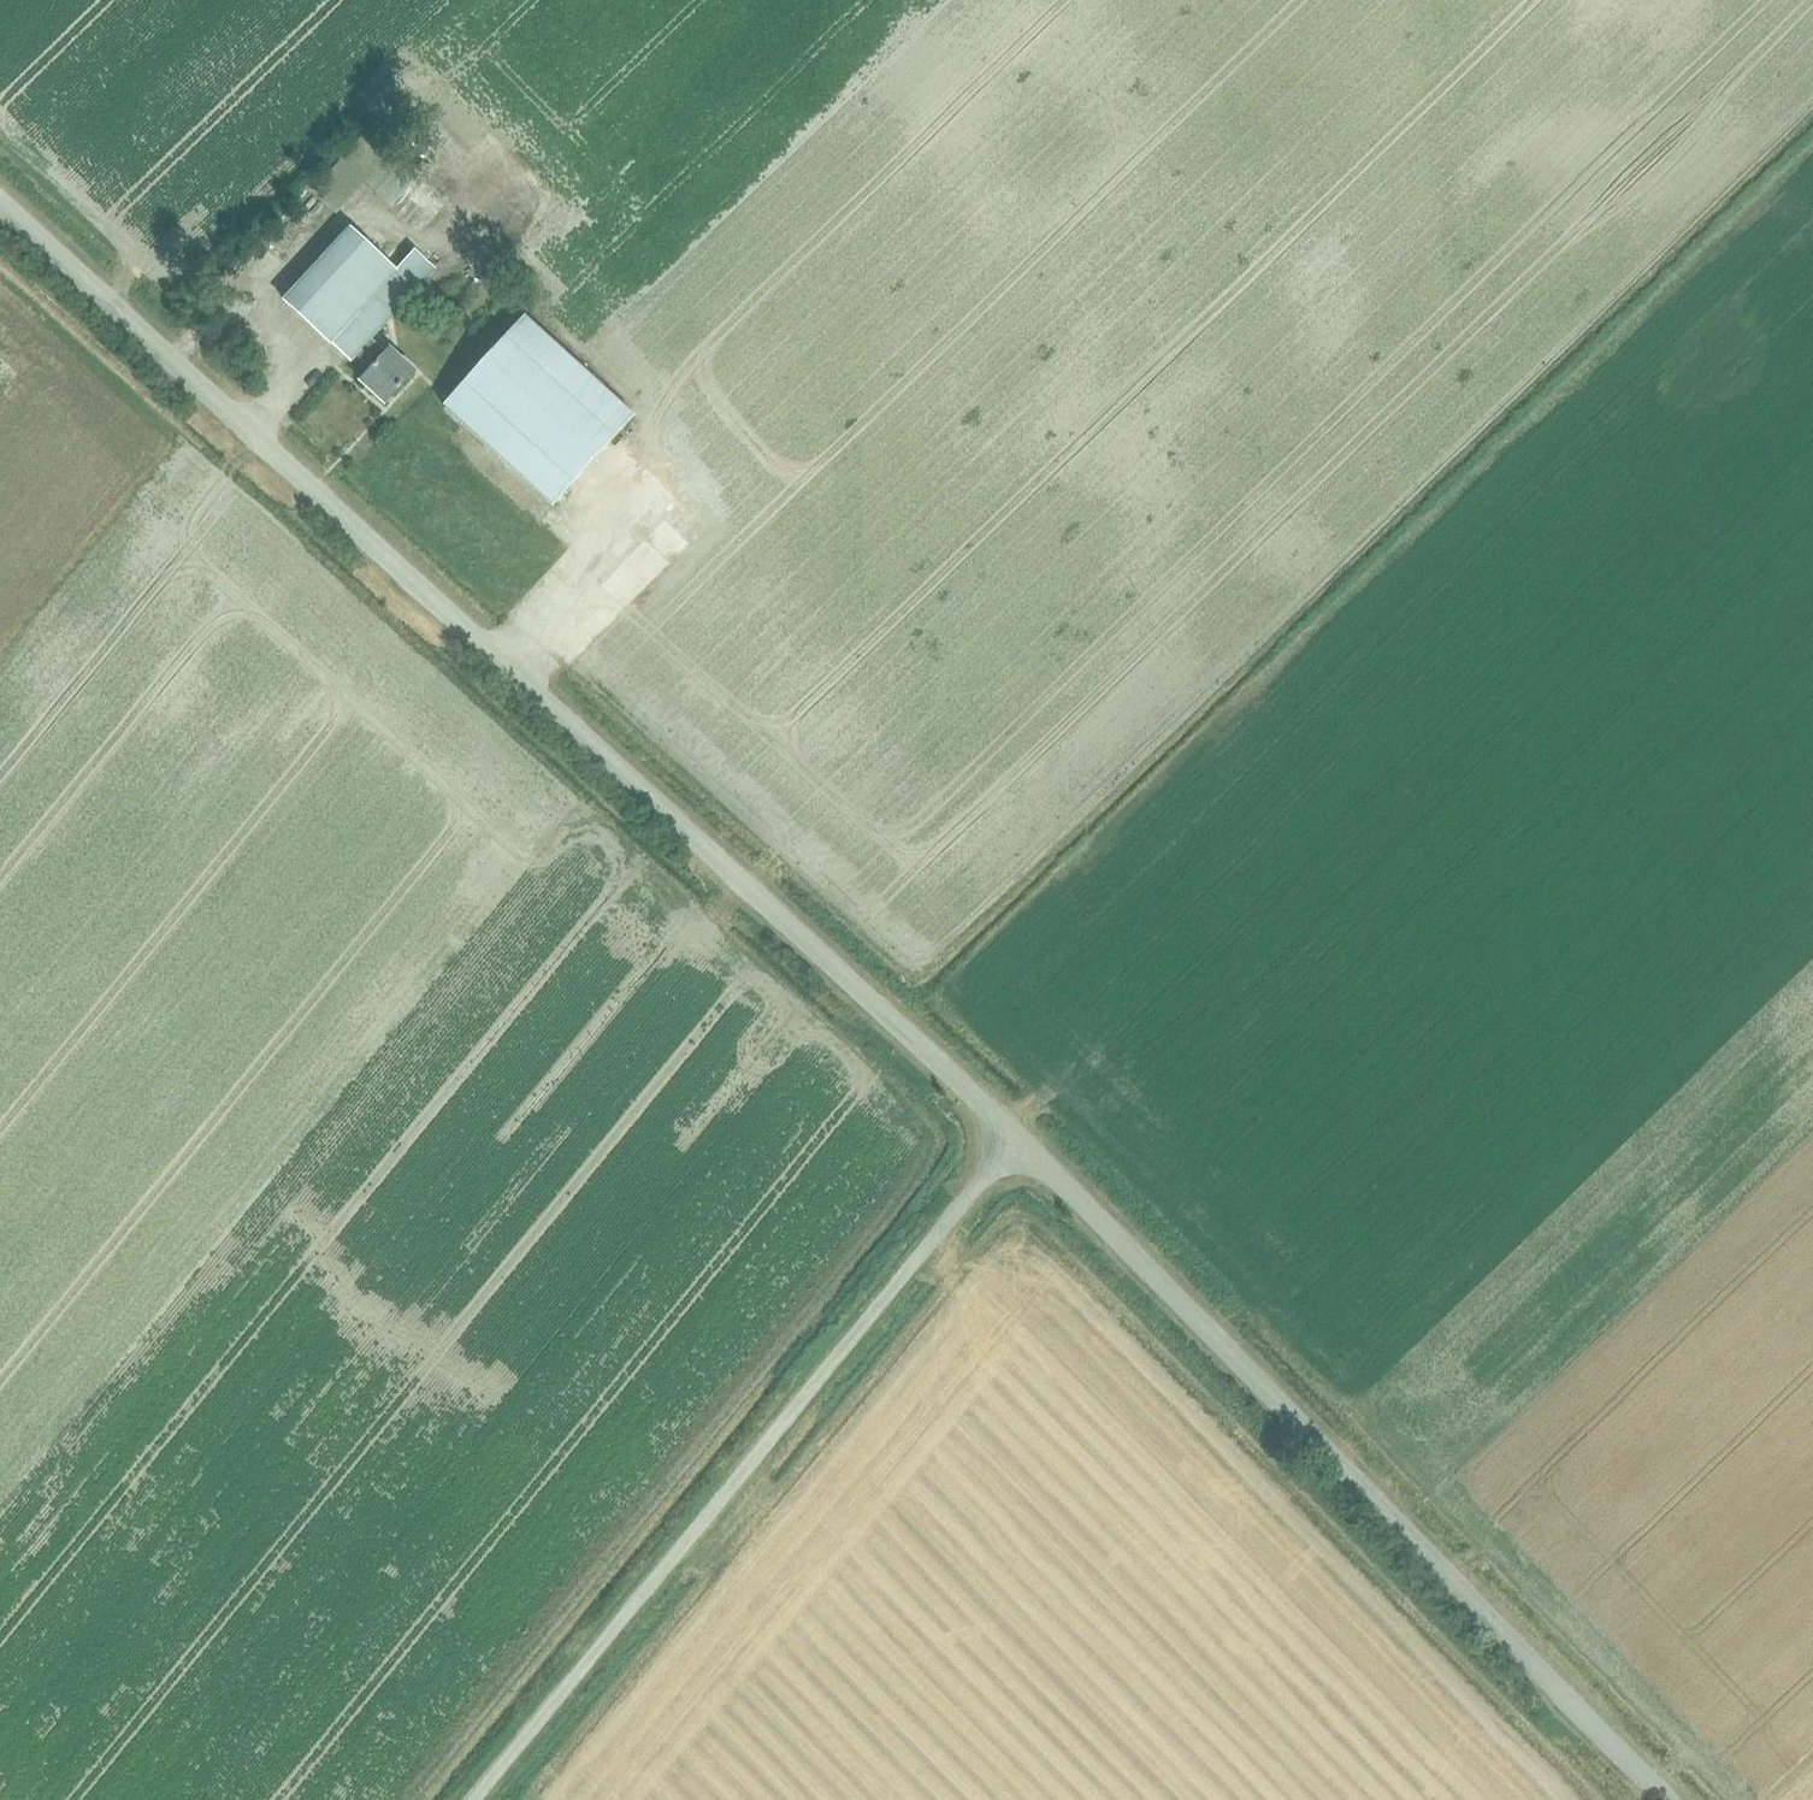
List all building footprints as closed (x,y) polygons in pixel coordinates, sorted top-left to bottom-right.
[(393,275),(346,231),(281,301),(347,363),(354,356),(369,370),(356,384),(380,406),(410,374),(386,352),(382,356),(368,343),(438,267),(418,248),(393,275)] [(628,419),(522,321),(441,410),(547,508),(628,419)]
